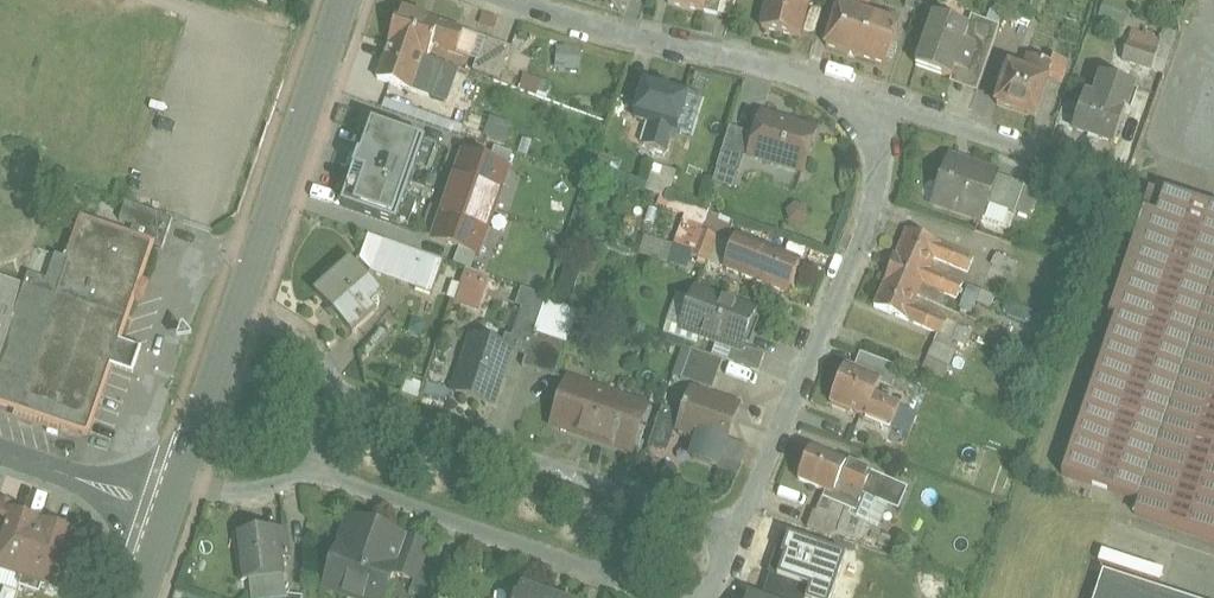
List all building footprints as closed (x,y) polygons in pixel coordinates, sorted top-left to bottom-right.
[(671,4),(706,12),(710,0),(672,0),(671,4)] [(706,12),(721,16),(724,0),(710,0),(706,12)] [(765,28),(801,38),(811,0),(772,0),(765,28)] [(849,8),(867,14),(872,0),(852,0),(849,8)] [(907,5),(916,8),(919,0),(909,0),(907,5)] [(814,5),(807,28),(818,32),(826,9),(814,5)] [(849,8),(841,5),(828,46),(887,64),(891,52),(896,53),(899,45),(894,44),(896,39),(898,34),(897,33),(903,15),(891,11),(888,20),(867,14),(849,8)] [(484,39),(401,9),(389,44),(421,56),(426,58),(430,45),(476,61),(484,39)] [(968,26),(935,15),(917,66),(952,78),(955,69),(968,72),(975,51),(989,56),(1000,25),(972,15),(968,26)] [(1176,33),(1164,30),(1161,40),(1161,41),(1153,69),(1153,70),(1164,74),(1176,33)] [(1161,40),(1133,31),(1124,60),(1153,69),(1161,41),(1161,40)] [(509,48),(484,39),(476,61),(473,71),(498,80),(509,48)] [(421,56),(391,45),(378,81),(427,99),(434,80),(416,73),(421,56)] [(581,49),(558,48),(557,69),(579,70),(581,49)] [(1024,71),(1010,67),(1005,82),(998,105),(1036,118),(1049,80),(1047,80),(1052,64),(1029,55),(1024,71)] [(1071,63),(1055,57),(1052,64),(1047,80),(1049,80),(1063,85),(1071,63)] [(1010,67),(1004,65),(999,79),(1005,82),(1010,67)] [(551,84),(525,75),(520,91),(546,100),(551,84)] [(1135,87),(1105,77),(1096,101),(1086,98),(1074,132),(1115,145),(1135,87)] [(691,93),(648,79),(636,118),(653,123),(646,146),(667,153),(672,139),(676,140),(691,93)] [(1067,100),(1058,125),(1071,130),(1080,105),(1067,100)] [(465,115),(458,134),(483,143),(485,136),(490,124),(465,115)] [(816,131),(764,115),(751,157),(803,174),(816,131)] [(513,126),(491,118),(490,124),(485,136),(506,143),(513,126)] [(426,142),(371,123),(342,207),(397,226),(398,224),(407,199),(417,169),(426,144),(426,142)] [(752,135),(731,128),(718,169),(740,176),(752,135)] [(428,173),(437,148),(426,144),(417,169),(428,173)] [(464,155),(450,197),(493,212),(507,169),(464,155)] [(997,176),(951,161),(936,204),(982,220),(988,205),(997,177),(997,176)] [(678,173),(653,164),(644,189),(669,198),(678,173)] [(1025,187),(997,177),(988,205),(1016,214),(1025,187)] [(1165,192),(1157,216),(1145,212),(1110,316),(1116,319),(1063,476),(1141,502),(1136,516),(1213,542),(1213,208),(1165,192)] [(450,197),(435,240),(478,255),(493,212),(450,197)] [(407,199),(398,224),(409,228),(418,203),(407,199)] [(174,221),(127,205),(121,223),(135,227),(131,239),(153,246),(153,247),(164,251),(174,221)] [(735,224),(708,213),(701,231),(719,238),(719,240),(728,243),(735,224)] [(131,239),(84,223),(71,262),(57,257),(48,283),(31,277),(27,288),(127,322),(153,247),(153,246),(131,239)] [(701,232),(690,228),(682,249),(692,253),(701,232)] [(975,259),(909,230),(898,256),(897,256),(895,255),(892,263),(894,263),(886,283),(875,308),(942,336),(948,321),(914,307),(923,285),(958,299),(964,285),(930,270),(934,259),(969,273),(975,259)] [(719,238),(701,231),(701,232),(692,253),(692,255),(709,263),(719,240),(719,238)] [(434,261),(384,243),(385,239),(370,233),(362,257),(373,272),(434,293),(442,270),(431,267),(434,261)] [(801,262),(739,237),(726,269),(789,294),(801,262)] [(1018,264),(998,255),(997,257),(993,266),(1013,275),(1018,264)] [(383,295),(353,263),(343,272),(339,267),(333,267),(325,274),(325,281),(329,285),(319,295),(354,334),(376,313),(370,307),(383,295)] [(486,283),(465,276),(457,299),(478,306),(486,283)] [(0,279),(0,404),(89,434),(127,322),(27,288),(0,279)] [(1015,286),(1002,280),(996,294),(1009,299),(1015,286)] [(964,287),(957,309),(973,315),(980,292),(964,287)] [(529,290),(513,337),(532,344),(536,333),(548,296),(529,290)] [(755,310),(696,290),(685,322),(702,328),(699,336),(733,348),(742,351),(743,346),(755,310)] [(1035,312),(1009,302),(1004,315),(1030,325),(1035,312)] [(567,344),(536,333),(532,344),(524,367),(556,378),(567,344)] [(511,350),(474,338),(455,391),(494,403),(511,350)] [(767,354),(743,346),(742,351),(733,348),(729,361),(761,372),(767,354)] [(725,361),(693,350),(683,380),(714,391),(725,361)] [(900,368),(862,353),(856,369),(855,370),(883,381),(882,385),(892,389),(900,368)] [(856,369),(848,366),(832,403),(893,428),(902,408),(876,397),(882,385),(883,381),(855,370),(856,369)] [(649,408),(570,381),(568,386),(562,387),(559,395),(563,400),(555,425),(633,452),(649,408)] [(740,407),(694,392),(688,409),(687,408),(685,412),(687,413),(680,434),(687,437),(687,436),(691,439),(693,443),(693,448),(694,454),(697,458),(701,462),(713,466),(719,468),(740,407)] [(679,419),(662,413),(651,444),(657,446),(658,450),(662,448),(668,450),(679,419)] [(887,479),(815,449),(801,480),(825,491),(817,512),(842,521),(847,508),(862,513),(868,496),(878,500),(887,479)] [(1,500),(0,502),(0,534),(6,536),(14,513),(15,513),(17,506),(1,500)] [(817,512),(816,512),(810,528),(837,537),(842,521),(817,512)] [(14,513),(6,536),(0,553),(0,574),(23,582),(43,523),(15,513),(14,513)] [(351,519),(326,588),(354,597),(366,597),(371,584),(390,591),(396,573),(416,580),(412,594),(424,597),(427,597),(432,585),(433,586),(439,571),(422,566),(400,558),(407,538),(351,519)] [(59,530),(43,525),(44,524),(43,523),(23,582),(61,595),(81,536),(60,529),(59,530)] [(289,528),(237,535),(243,582),(262,579),(263,592),(288,589),(284,559),(293,557),(289,528)] [(837,537),(810,528),(801,552),(828,562),(837,537)] [(429,546),(407,538),(400,558),(422,566),(429,546)] [(768,558),(757,586),(765,589),(762,597),(808,597),(812,585),(819,566),(820,564),(807,560),(804,570),(768,558)] [(840,573),(819,566),(812,585),(833,592),(840,573)] [(433,586),(432,585),(427,597),(445,597),(453,576),(439,571),(433,586)] [(840,572),(840,573),(833,592),(850,597),(867,597),(872,583),(840,572)] [(1107,576),(1099,597),(1174,597),(1107,576)] [(526,590),(526,589),(524,589),(520,597),(549,597),(526,590)]
